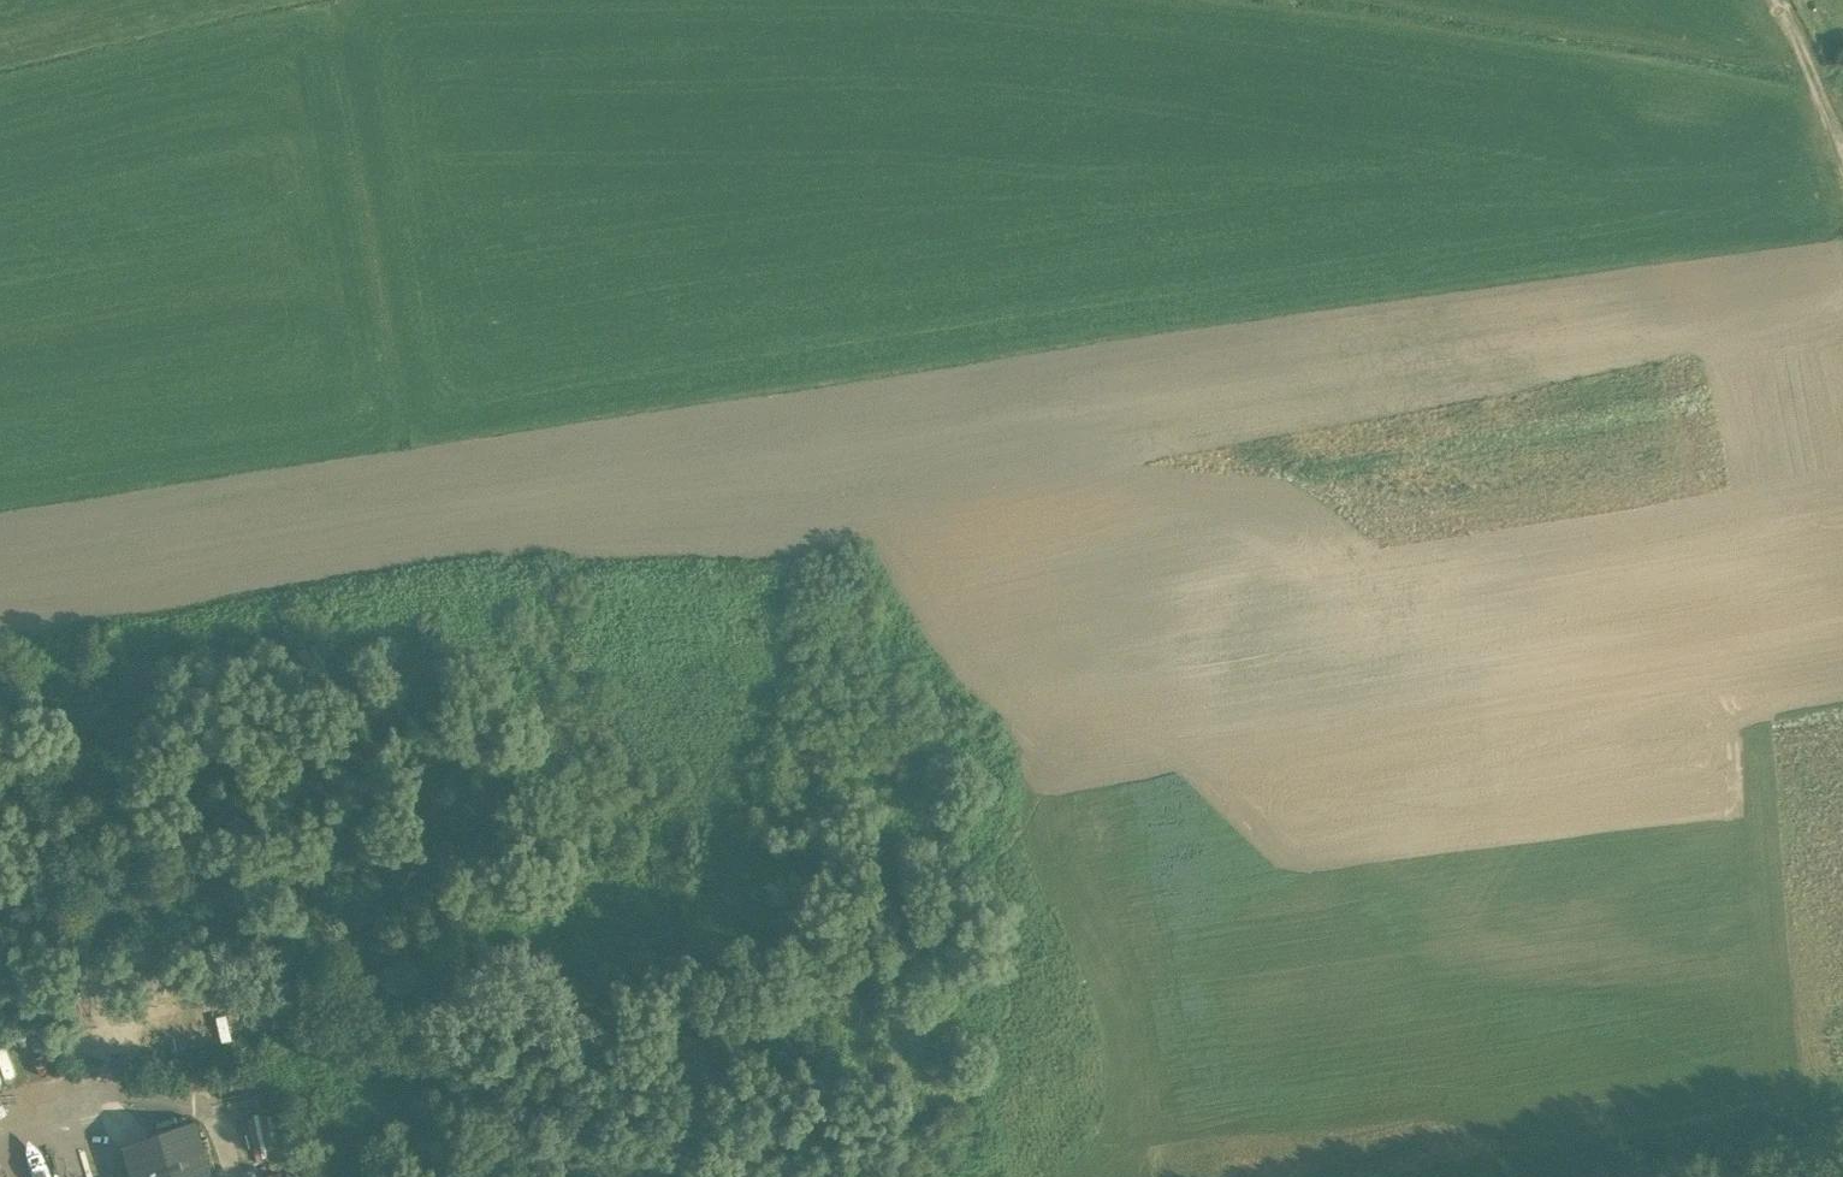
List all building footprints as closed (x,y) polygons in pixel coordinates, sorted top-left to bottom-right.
[(194,1118),(121,1146),(131,1176),(212,1176),(194,1118)]
